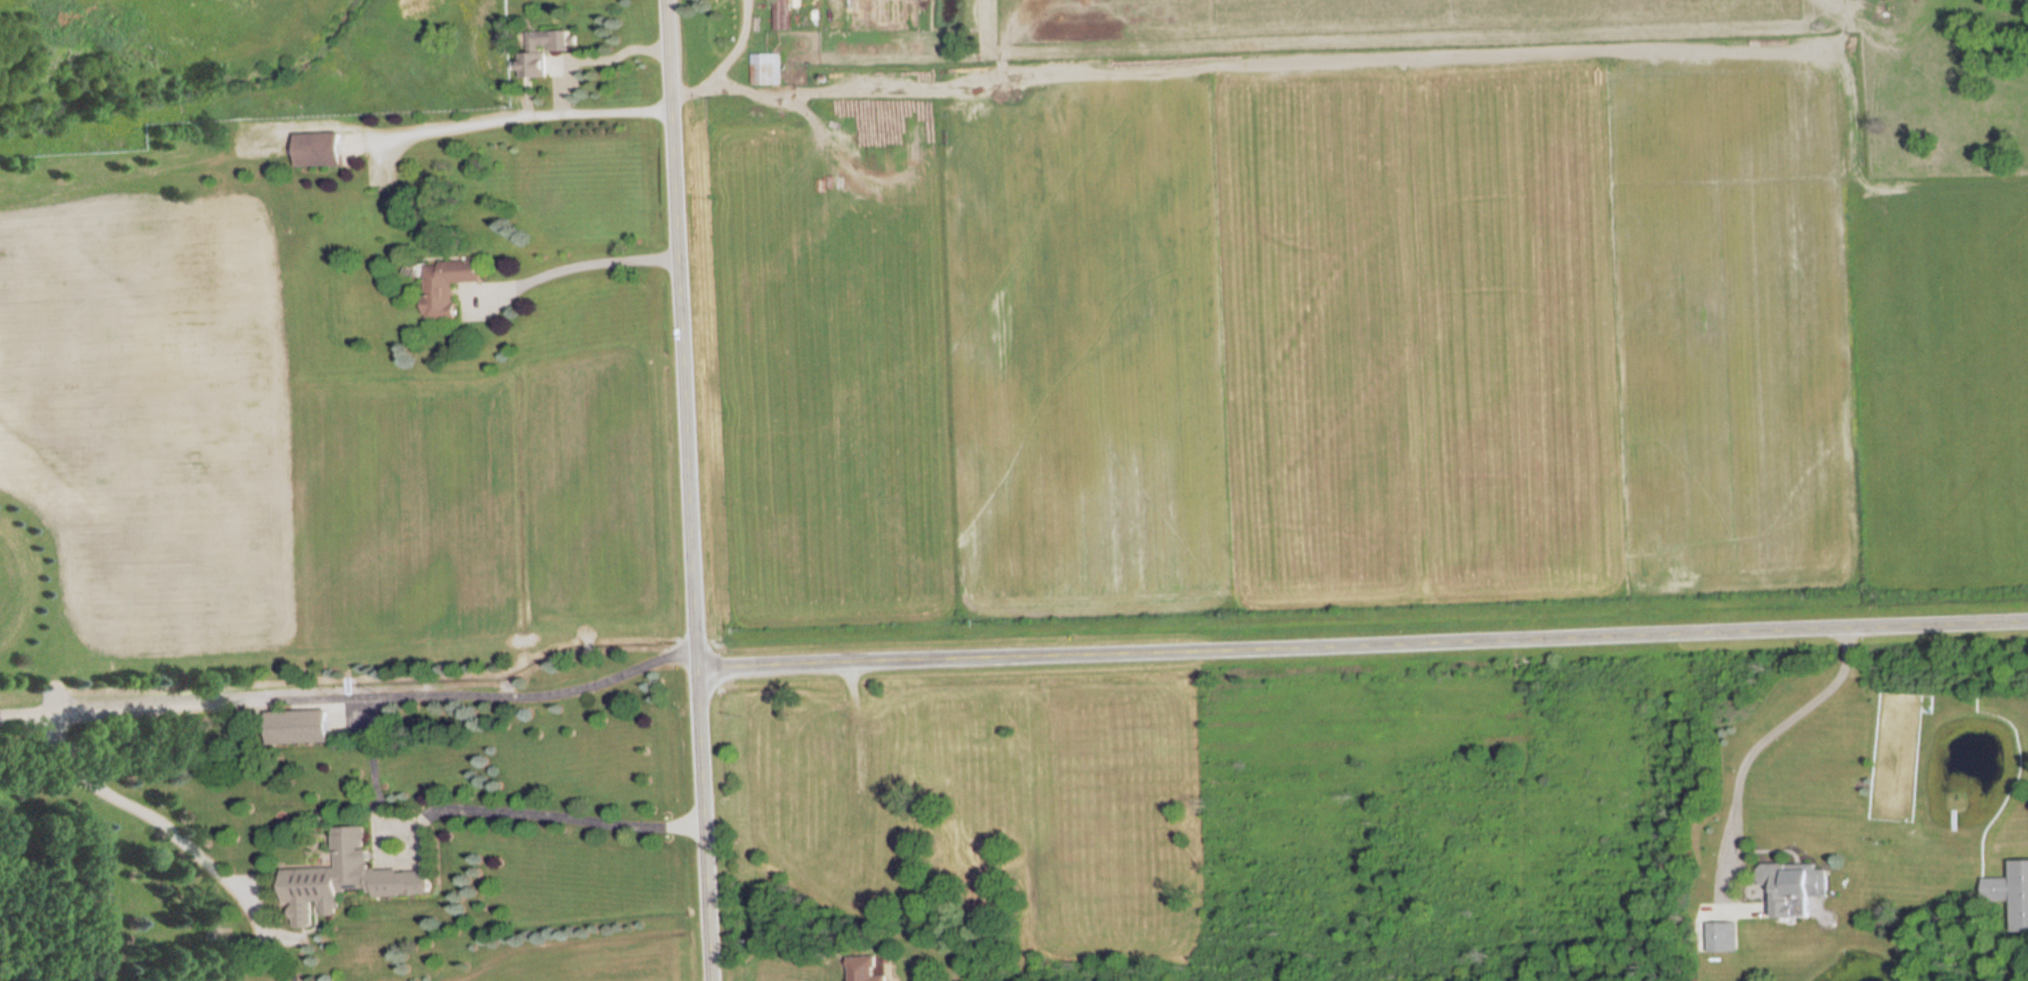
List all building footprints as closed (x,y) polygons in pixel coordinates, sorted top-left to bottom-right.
[(788,30),(788,0),(773,0),(773,30),(788,30)] [(526,32),(526,54),(516,54),(517,79),(546,78),(545,52),(570,51),(570,31),(526,32)] [(780,85),(780,54),(750,54),(750,85),(780,85)] [(343,167),(343,134),(297,135),(298,168),(343,167)] [(454,283),(480,282),(480,261),(424,262),(425,321),(455,320),(454,283)] [(267,745),(328,743),(327,710),(267,712),(267,745)] [(281,870),(282,903),(317,902),(317,910),(339,909),(338,896),(429,894),(428,870),(366,872),(365,827),(332,828),(333,869),(281,870)] [(1982,902),(2010,901),(2010,933),(2027,932),(2027,861),(2009,861),(2009,878),(1981,879),(1982,902)] [(1775,876),(1775,920),(1796,920),(1795,897),(1827,897),(1827,870),(1816,870),(1816,867),(1785,867),(1785,876),(1775,876)] [(1737,953),(1736,922),(1708,923),(1708,953),(1737,953)] [(884,958),(848,958),(849,980),(884,980),(884,958)]
